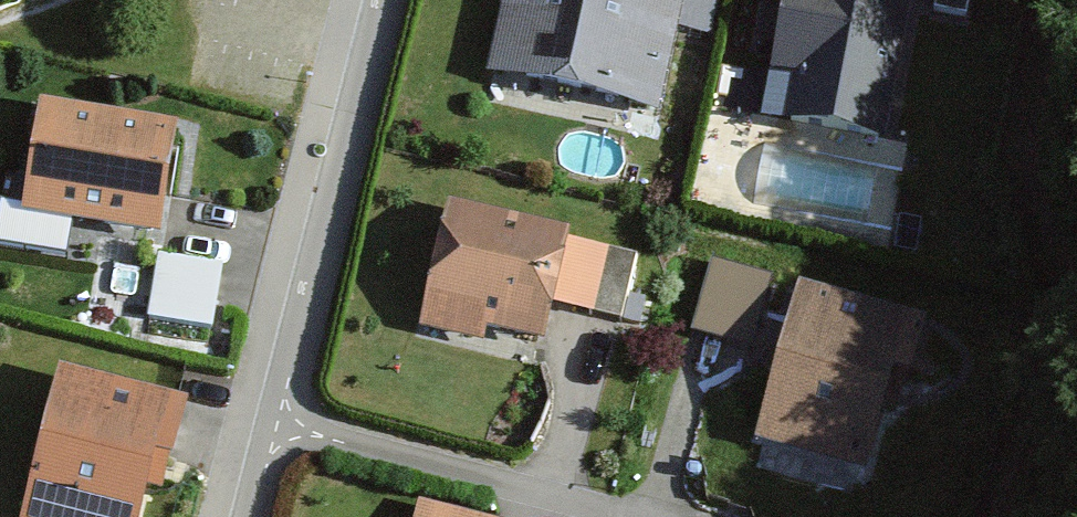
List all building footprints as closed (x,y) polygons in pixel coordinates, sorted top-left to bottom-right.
[(491,73),(656,107),(674,23),(710,30),(716,0),(537,0),(535,13),(505,7),(491,73)] [(766,117),(882,139),(908,5),(901,4),(882,0),(789,0),(766,117)] [(934,11),(966,16),(969,0),(936,0),(934,11)] [(44,109),(26,213),(157,236),(175,132),(44,109)] [(448,211),(421,327),(481,341),(484,327),(542,341),(551,305),(618,320),(632,261),(567,246),(565,238),(448,211)] [(923,220),(900,217),(895,249),(918,252),(923,220)] [(219,271),(161,261),(152,316),(209,326),(219,271)] [(712,265),(694,333),(750,348),(769,280),(712,265)] [(799,295),(756,437),(863,468),(880,409),(895,413),(920,330),(799,295)] [(647,311),(631,306),(627,323),(643,327),(647,311)] [(27,516),(139,516),(147,486),(160,490),(181,413),(64,381),(27,516)]
